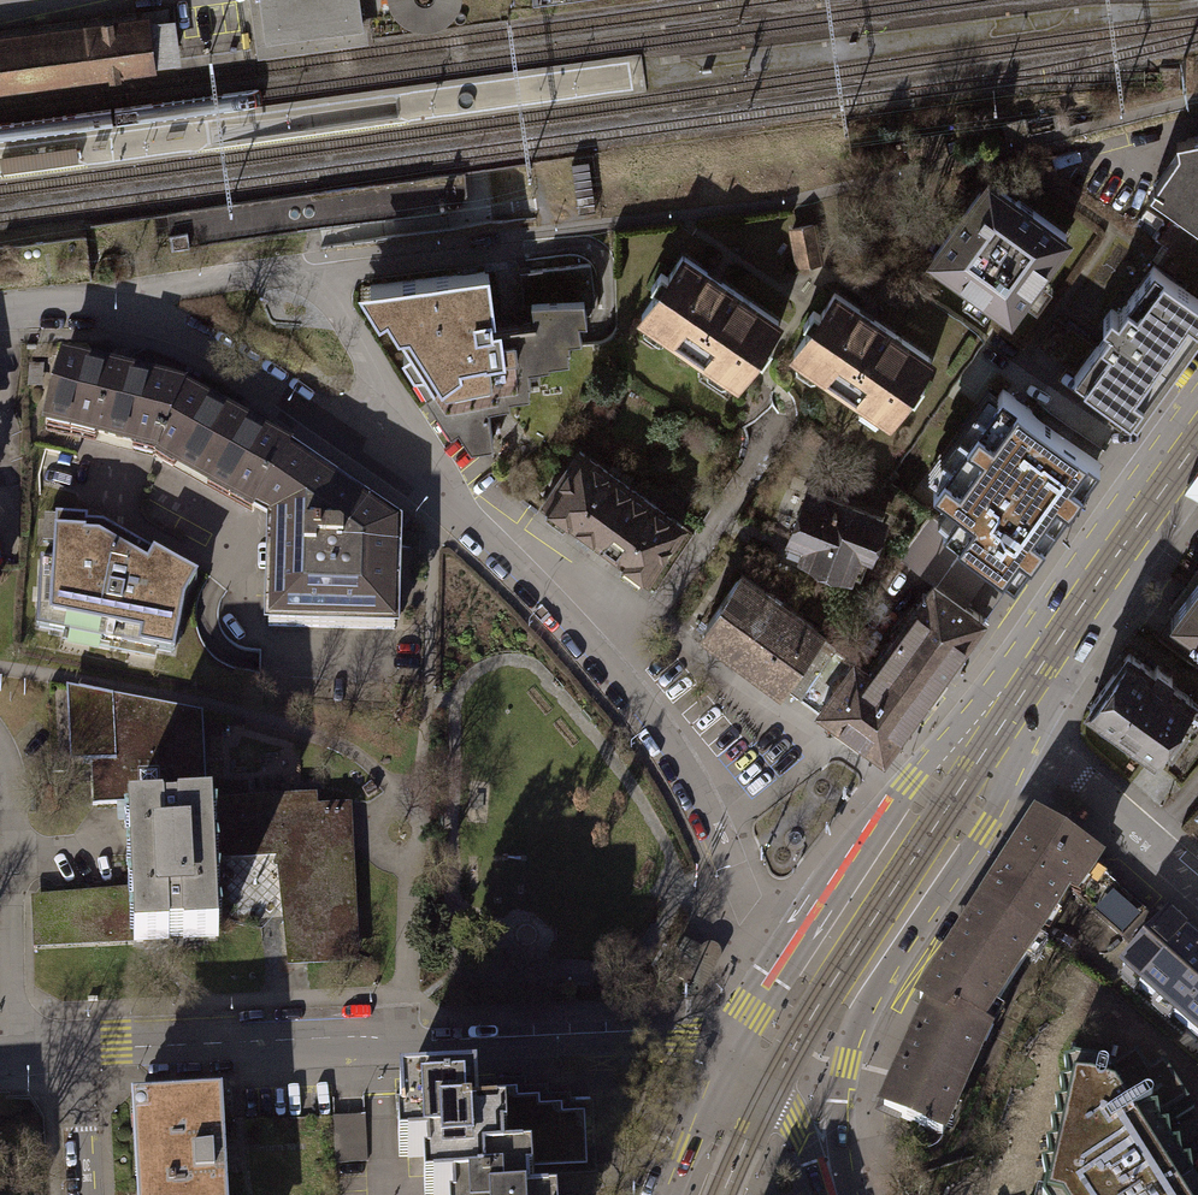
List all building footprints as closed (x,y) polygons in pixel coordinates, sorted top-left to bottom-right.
[(250,1),(258,55),(368,40),(366,25),(363,25),(360,0),(250,0),(250,1)] [(147,12),(0,33),(0,90),(155,68),(154,63),(148,21),(147,12)] [(174,17),(148,21),(154,63),(180,59),(174,17)] [(1191,213),(1197,217),(1197,136),(1178,140),(1178,150),(1153,186),(1191,213)] [(0,155),(0,163),(1,170),(39,165),(76,160),(74,145),(37,150),(0,155)] [(979,192),(932,256),(1010,310),(1065,233),(1001,188),(979,192)] [(1168,245),(1197,266),(1197,217),(1191,213),(1168,245)] [(812,225),(791,229),(798,264),(819,260),(812,225)] [(1183,285),(1197,296),(1197,266),(1168,245),(1158,259),(1187,280),(1183,285)] [(656,289),(640,312),(737,378),(753,355),(761,361),(771,347),(762,341),(777,319),(682,254),(667,275),(659,269),(649,284),(656,289)] [(523,301),(532,300),(582,294),(583,300),(594,299),(589,262),(519,271),(523,301)] [(1197,318),(1197,296),(1183,285),(1153,263),(1118,311),(1110,306),(1101,319),(1109,325),(1073,374),(1128,414),(1197,318)] [(483,270),(365,284),(428,384),(421,388),(432,407),(441,402),(465,440),(488,437),(485,403),(505,400),(505,381),(525,379),(525,365),(544,362),(544,348),(565,345),(565,337),(576,335),(575,317),(584,316),(583,300),(582,294),(532,300),(535,320),(491,326),(483,270)] [(809,328),(793,351),(888,418),(907,393),(913,397),(923,384),(915,378),(929,359),(834,292),(820,312),(813,308),(802,323),(809,328)] [(43,427),(154,457),(178,391),(64,361),(43,427)] [(286,452),(178,391),(154,457),(251,510),(286,452)] [(1027,407),(943,524),(1003,567),(1012,574),(1096,457),(1027,407)] [(539,505),(590,542),(629,488),(579,451),(539,505)] [(298,460),(286,452),(251,510),(261,517),(268,521),(269,627),(394,629),(395,527),(298,460)] [(680,525),(629,488),(590,542),(640,579),(680,525)] [(880,518),(807,491),(786,547),(859,574),(880,518)] [(31,627),(169,654),(179,603),(192,579),(96,526),(82,525),(83,518),(52,516),(50,562),(36,561),(31,627)] [(928,517),(905,550),(907,551),(921,561),(930,560),(950,533),(941,527),(928,517)] [(910,573),(929,588),(933,583),(972,611),(1003,567),(943,524),(941,527),(950,533),(930,560),(921,561),(907,551),(901,559),(914,568),(910,573)] [(1166,612),(1197,636),(1197,568),(1166,612)] [(703,627),(796,694),(832,645),(815,632),(818,628),(741,573),(703,627)] [(832,645),(796,694),(881,755),(981,617),(972,611),(933,583),(929,588),(869,671),(832,645)] [(1086,706),(1089,708),(1150,752),(1157,757),(1197,701),(1197,693),(1131,644),(1086,706)] [(137,803),(136,812),(212,809),(213,852),(291,848),(299,913),(288,913),(291,947),(305,948),(306,957),(351,956),(343,810),(315,812),(315,794),(249,796),(205,798),(202,718),(202,712),(77,689),(82,763),(90,763),(91,805),(137,803)] [(127,813),(130,895),(132,935),(132,943),(167,942),(167,939),(182,939),(182,941),(217,940),(213,852),(212,809),(136,812),(127,813)] [(987,1032),(1072,896),(1091,865),(1095,860),(1032,821),(916,1005),(924,1010),(877,1110),(947,1141),(996,1036),(987,1032)] [(1144,913),(1091,865),(1072,896),(1118,940),(1144,913)] [(40,940),(132,935),(130,895),(38,900),(40,940)] [(1172,910),(1159,926),(1133,954),(1122,967),(1197,1034),(1197,933),(1172,910)] [(1152,919),(1144,913),(1118,940),(1126,948),(1133,954),(1159,926),(1152,919)] [(703,946),(700,950),(708,954),(704,961),(695,955),(685,971),(696,978),(691,985),(682,980),(681,985),(683,989),(684,992),(688,995),(693,997),(696,996),(700,994),(704,987),(720,959),(720,955),(720,950),(718,947),(714,945),(709,944),(703,946)] [(1073,1063),(1065,1065),(1068,1084),(1061,1085),(1065,1104),(1056,1105),(1060,1124),(1051,1125),(1055,1144),(1047,1145),(1050,1163),(1042,1165),(1046,1184),(1044,1194),(1197,1194),(1197,1187),(1194,1181),(1192,1162),(1183,1163),(1181,1145),(1171,1146),(1169,1127),(1161,1128),(1161,1126),(1192,1106),(1165,1063),(1150,1073),(1138,1054),(1111,1072),(1108,1067),(1073,1060),(1073,1063)] [(514,1090),(472,1092),(474,1129),(506,1128),(507,1170),(522,1169),(584,1167),(582,1113),(559,1113),(559,1105),(536,1106),(536,1099),(514,1100),(514,1090)] [(396,1094),(398,1137),(404,1137),(404,1161),(424,1161),(425,1179),(430,1179),(431,1194),(528,1194),(528,1193),(523,1194),(522,1184),(522,1169),(507,1170),(506,1128),(474,1129),(472,1092),(396,1094)] [(131,1108),(136,1194),(219,1194),(214,1103),(131,1108)] [(341,1159),(370,1158),(368,1112),(339,1113),(341,1159)]
